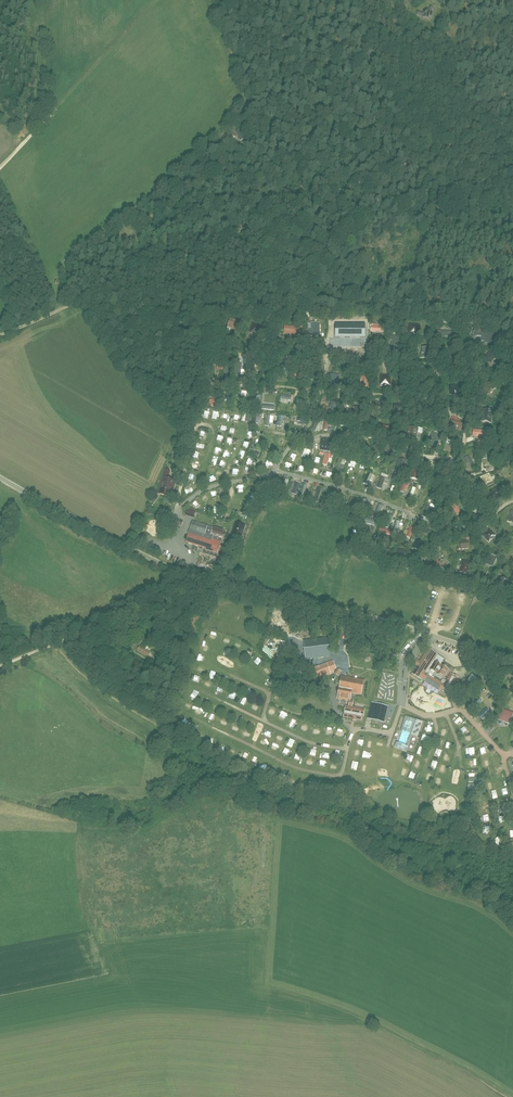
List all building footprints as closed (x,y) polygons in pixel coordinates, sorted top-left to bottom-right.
[(431,16),(433,8),(430,7),(428,12),(424,10),(423,13),(417,11),(416,15),(422,16),(422,17),(427,19),(428,15),(431,16)] [(240,322),(237,321),(230,319),(227,326),(234,329),(237,330),(240,322)] [(253,324),(250,333),(259,336),(261,327),(253,324)] [(284,332),(297,333),(298,324),(284,324),(284,332)] [(409,324),(408,334),(418,335),(419,328),(419,325),(417,325),(409,324)] [(335,337),(365,337),(365,326),(335,326),(335,337)] [(224,366),(225,361),(214,358),(213,364),(224,366)] [(361,374),(359,383),(371,385),(372,375),(361,374)] [(388,378),(388,376),(381,376),(380,385),(390,386),(390,378),(388,378)] [(492,391),(495,388),(490,382),(487,385),(485,384),(482,387),(483,388),(482,389),(487,394),(491,390),(492,391)] [(213,393),(212,398),(209,397),(207,404),(214,406),(218,394),(213,393)] [(482,422),(483,422),(490,423),(491,415),(492,411),(489,410),(484,409),(483,416),(482,422)] [(240,420),(249,420),(249,412),(240,412),(240,420)] [(458,418),(452,417),(451,421),(454,422),(454,425),(459,426),(459,429),(462,430),(464,422),(457,421),(458,418)] [(322,428),(327,429),(328,424),(330,424),(331,419),(320,418),(318,429),(322,430),(322,428)] [(479,445),(485,445),(485,441),(483,441),(484,431),(473,430),(473,437),(480,437),(479,445)] [(333,456),(330,455),(325,454),(322,466),(327,467),(328,463),(329,459),(331,460),(331,457),(333,458),(333,456)] [(358,466),(363,469),(367,459),(362,456),(358,466)] [(409,464),(406,463),(407,461),(399,459),(396,470),(404,472),(405,468),(407,469),(409,464)] [(369,483),(373,473),(368,471),(364,482),(369,483)] [(437,472),(432,488),(440,490),(443,477),(440,476),(441,473),(437,472)] [(483,483),(493,481),(490,472),(481,475),(483,483)] [(273,489),(278,480),(274,477),(269,487),(273,489)] [(170,498),(175,482),(162,478),(158,494),(170,498)] [(286,488),(289,480),(284,478),(281,486),(286,488)] [(184,489),(188,494),(193,489),(189,484),(184,489)] [(410,494),(416,496),(419,487),(413,485),(410,494)] [(448,502),(453,514),(460,511),(455,499),(448,502)] [(363,521),(375,525),(376,520),(365,516),(363,521)] [(395,518),(390,527),(396,530),(401,521),(395,518)] [(217,554),(224,532),(192,522),(190,530),(189,530),(188,534),(186,543),(205,549),(205,550),(217,554)] [(233,530),(231,536),(241,538),(244,526),(236,524),(234,530),(233,530)] [(414,549),(420,551),(424,540),(418,538),(414,549)] [(465,552),(469,551),(467,543),(459,545),(460,550),(464,549),(465,552)] [(439,570),(443,560),(436,557),(433,568),(439,570)] [(303,641),(305,660),(330,657),(328,638),(303,641)] [(137,651),(144,656),(148,651),(140,646),(137,651)] [(440,665),(435,661),(439,656),(429,650),(413,673),(420,678),(421,677),(424,679),(431,670),(436,673),(435,673),(442,677),(447,669),(441,665),(440,665)] [(312,669),(315,678),(319,676),(320,677),(333,673),(332,670),(335,669),(332,661),(326,664),(312,669)] [(439,690),(446,695),(457,678),(450,674),(439,690)] [(472,684),(477,678),(472,674),(467,680),(472,684)] [(348,706),(345,705),(343,717),(352,719),(352,720),(356,721),(356,720),(361,721),(362,717),(363,717),(365,709),(352,707),(353,701),(350,701),(351,693),(361,694),(363,680),(341,676),(337,698),(349,701),(348,706)] [(470,687),(464,682),(457,691),(464,695),(470,687)] [(387,707),(371,703),(367,719),(383,723),(387,707)] [(501,705),(497,720),(511,725),(512,718),(512,709),(501,705)] [(424,722),(417,720),(412,735),(419,737),(424,722)] [(476,834),(481,843),(486,840),(482,831),(476,834)]
